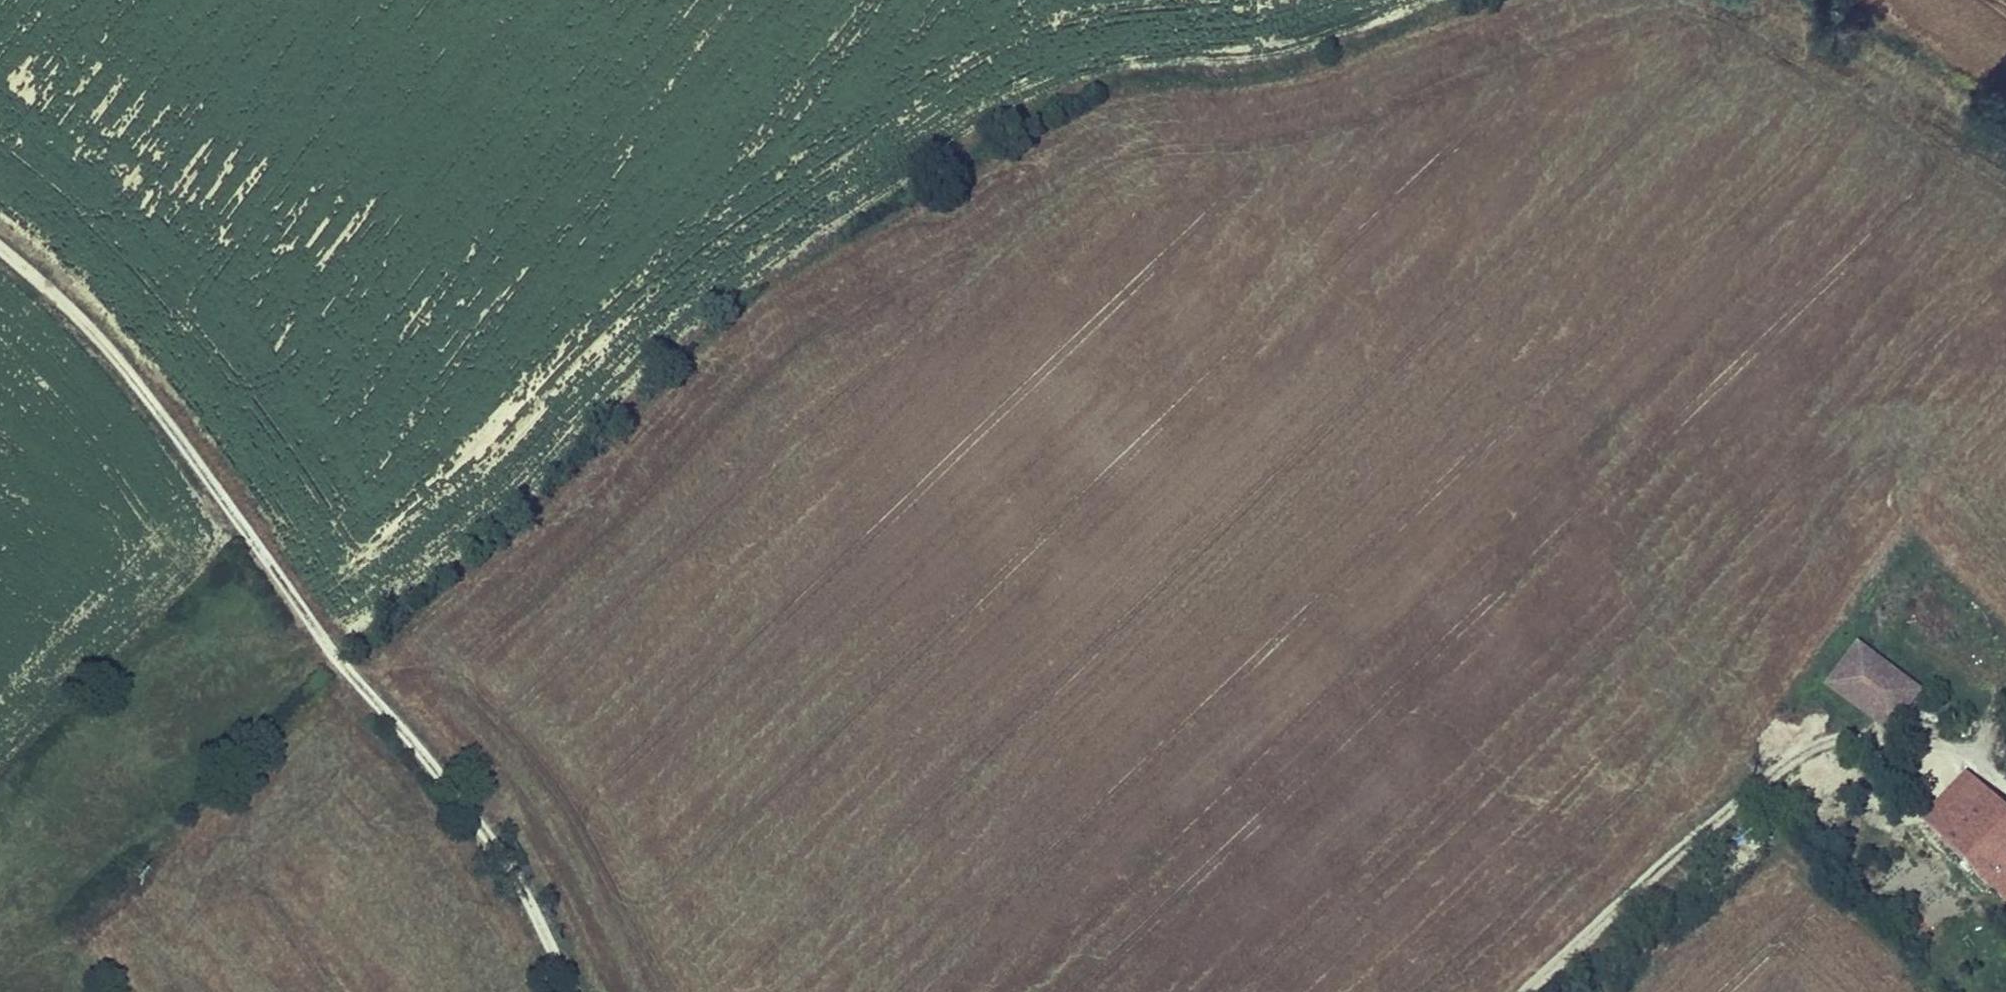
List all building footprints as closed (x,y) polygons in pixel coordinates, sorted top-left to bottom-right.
[(1890,733),(1924,687),(1857,638),(1823,684),(1890,733)] [(1984,784),(1968,768),(1935,803),(1951,818),(1984,784)] [(1984,784),(1951,818),(1935,803),(1920,818),(2005,900),(2005,805),(1984,784)]
